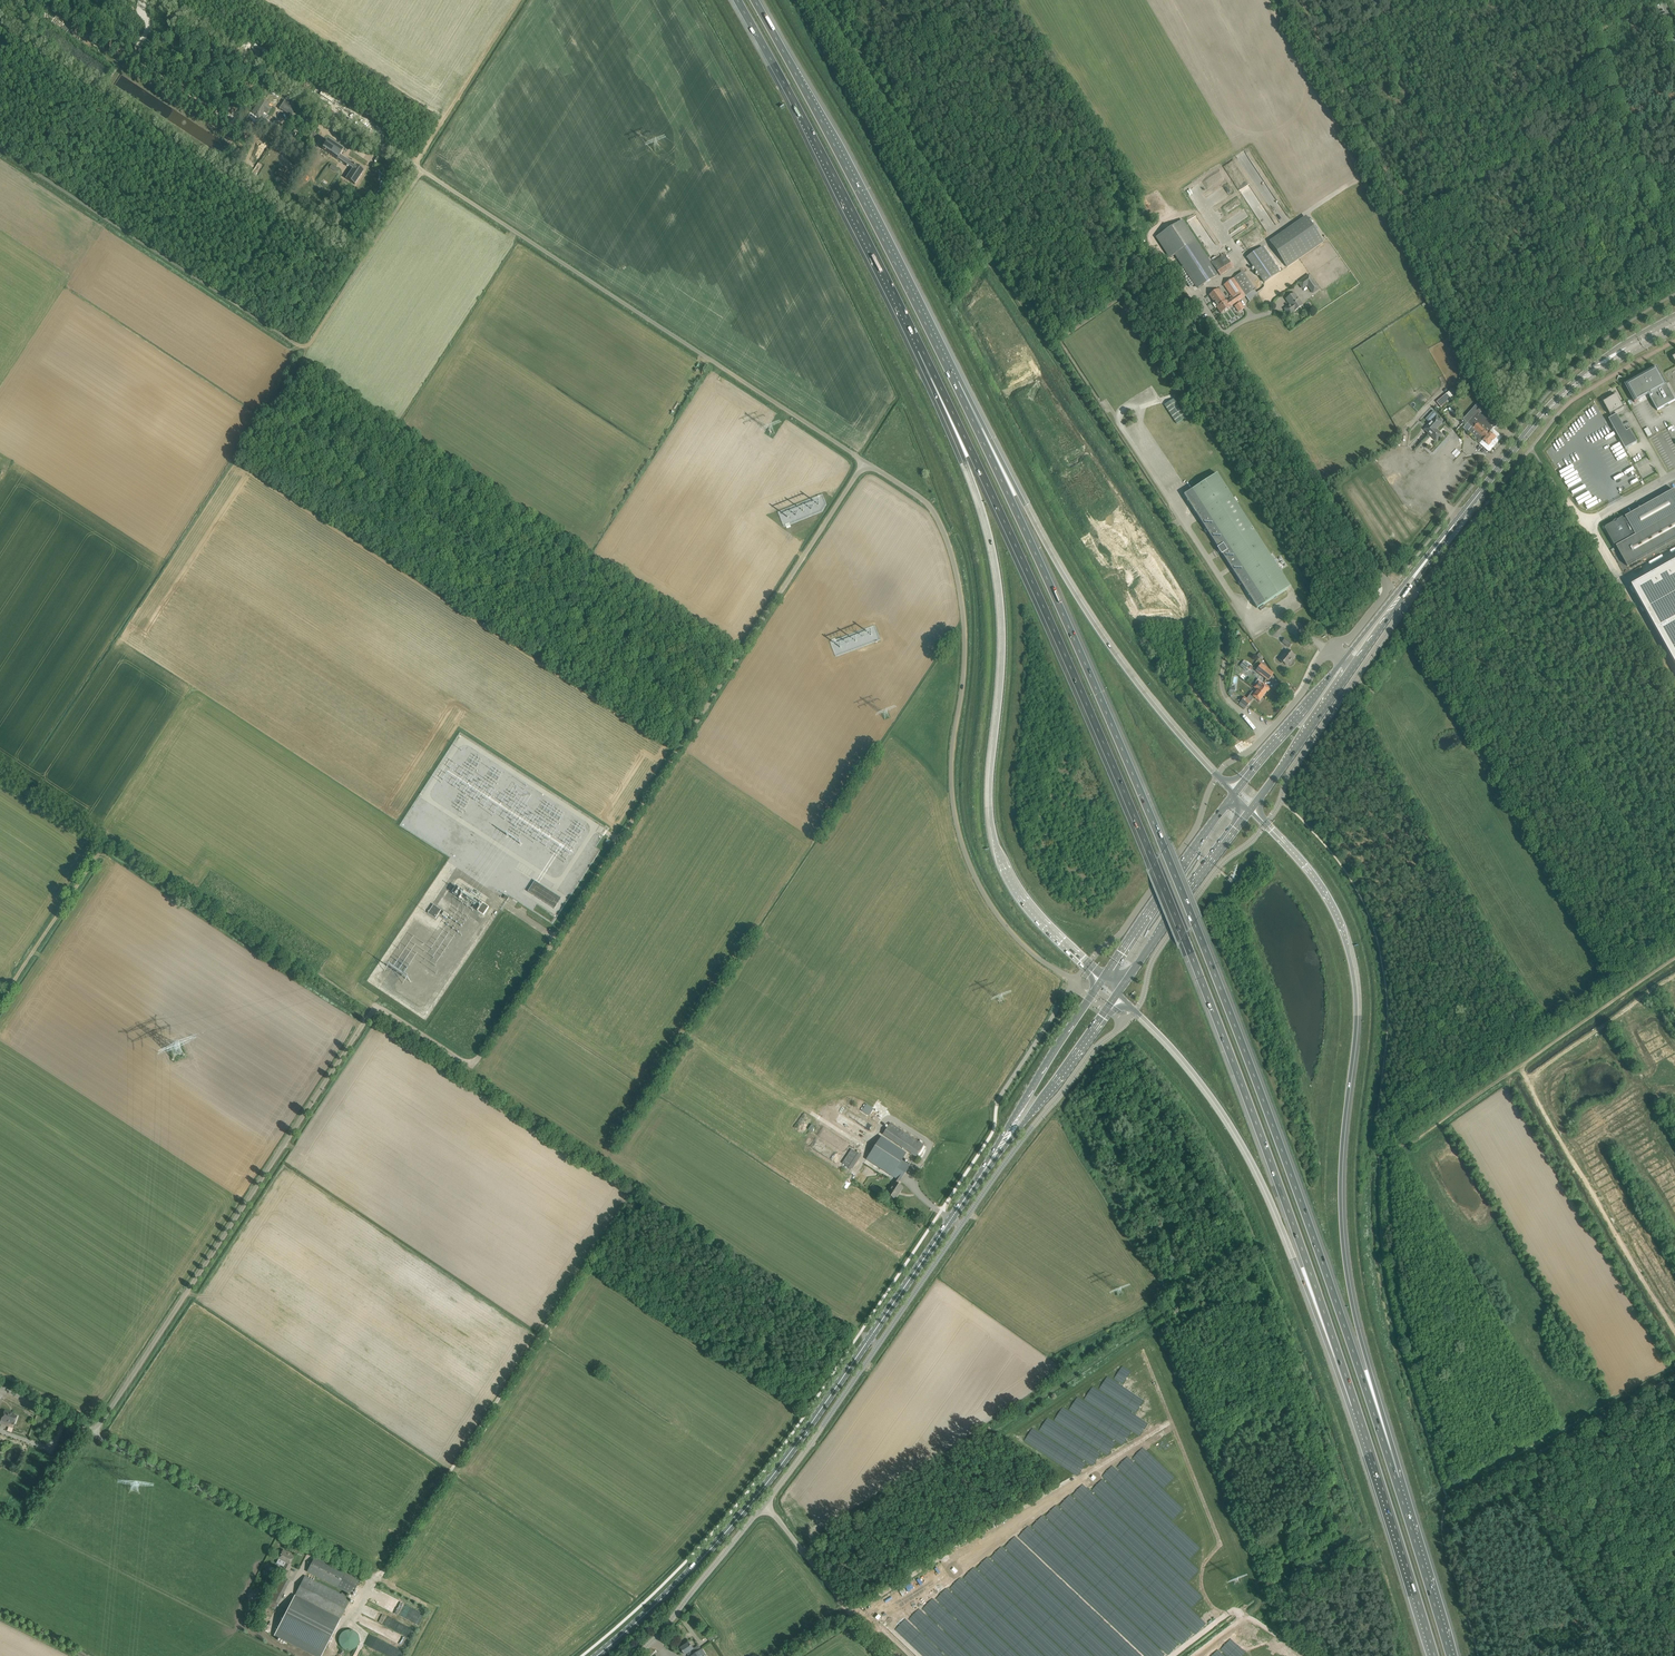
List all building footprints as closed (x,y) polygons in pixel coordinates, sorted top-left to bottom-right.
[(261,98),(252,113),(260,119),(265,112),(268,114),(272,107),(269,106),(271,103),(261,98)] [(279,109),(292,117),(297,108),(285,100),(279,109)] [(350,139),(358,145),(360,142),(352,137),(350,139)] [(346,179),(355,185),(361,175),(364,171),(355,165),(354,165),(340,156),(343,151),(328,141),(323,149),(338,159),(352,169),(346,179)] [(1269,241),(1287,267),(1324,242),(1306,216),(1269,241)] [(1209,263),(1181,220),(1155,237),(1169,258),(1176,254),(1198,288),(1218,275),(1209,263)] [(1247,258),(1264,283),(1271,278),(1280,272),(1262,247),(1247,258)] [(1213,261),(1209,263),(1218,275),(1218,277),(1233,267),(1231,263),(1229,264),(1223,255),(1213,262),(1213,261)] [(1308,276),(1303,279),(1313,293),(1318,290),(1308,276)] [(1212,304),(1215,308),(1217,307),(1221,313),(1246,296),(1233,278),(1224,285),(1232,296),(1228,299),(1229,300),(1227,301),(1226,300),(1226,301),(1223,297),(1224,296),(1218,289),(1209,295),(1214,303),(1212,304)] [(1254,289),(1246,296),(1249,301),(1258,295),(1254,289)] [(1285,309),(1289,315),(1288,313),(1294,310),(1294,311),(1303,305),(1294,293),(1286,299),(1290,305),(1285,309)] [(1237,312),(1243,308),(1239,301),(1233,305),(1237,312)] [(1633,398),(1635,402),(1649,395),(1658,410),(1674,401),(1674,399),(1657,367),(1625,384),(1633,398)] [(1438,405),(1457,393),(1454,388),(1434,400),(1438,405)] [(1617,394),(1603,402),(1612,418),(1609,419),(1625,449),(1637,442),(1630,429),(1627,432),(1618,416),(1624,412),(1622,408),(1624,407),(1617,394)] [(1186,417),(1174,399),(1164,405),(1177,424),(1186,417)] [(1469,424),(1465,428),(1481,442),(1479,443),(1489,452),(1503,437),(1493,428),(1495,427),(1499,424),(1495,421),(1494,422),(1482,411),(1483,410),(1481,408),(1475,415),(1469,409),(1464,415),(1470,420),(1467,423),(1469,424)] [(1442,422),(1437,417),(1425,429),(1437,441),(1442,435),(1436,429),(1442,422)] [(1469,439),(1466,445),(1474,448),(1477,443),(1469,439)] [(1258,610),(1291,589),(1218,475),(1184,497),(1189,502),(1192,503),(1192,507),(1250,597),(1253,598),(1252,601),(1258,610)] [(1615,523),(1614,522),(1606,527),(1606,528),(1605,529),(1614,545),(1617,544),(1618,546),(1616,546),(1627,566),(1674,539),(1674,492),(1674,490),(1625,517),(1626,519),(1624,520),(1623,517),(1617,521),(1618,522),(1615,523)] [(1632,586),(1674,663),(1674,561),(1632,586)] [(1282,641),(1289,647),(1292,643),(1285,637),(1282,641)] [(1279,659),(1287,665),(1295,656),(1287,650),(1279,659)] [(1244,661),(1240,666),(1247,672),(1249,670),(1251,669),(1252,668),(1251,666),(1244,661)] [(1261,664),(1256,671),(1268,680),(1273,674),(1261,664)] [(1256,684),(1253,687),(1257,690),(1258,690),(1264,695),(1270,688),(1263,683),(1258,679),(1255,683),(1256,684)] [(1264,695),(1258,690),(1255,693),(1252,691),(1247,698),(1244,697),(1240,703),(1246,707),(1254,697),(1259,702),(1264,695)] [(535,881),(528,892),(554,909),(561,898),(535,881)] [(478,912),(484,915),(489,907),(484,903),(478,912)] [(428,913),(436,919),(441,910),(434,905),(428,913)] [(868,1104),(862,1111),(869,1116),(875,1109),(868,1104)] [(884,1135),(894,1142),(916,1156),(924,1145),(901,1131),(891,1124),(884,1135)] [(882,1137),(867,1159),(896,1179),(892,1186),(887,1194),(890,1196),(895,1199),(903,1187),(897,1183),(899,1180),(900,1181),(910,1166),(901,1160),(906,1153),(882,1137)] [(852,1148),(843,1163),(854,1170),(863,1155),(852,1148)] [(852,1179),(860,1168),(857,1166),(849,1178),(852,1179)] [(874,1185),(871,1189),(878,1193),(881,1189),(874,1185)] [(2,1419),(0,1423),(9,1426),(13,1428),(14,1425),(17,1416),(13,1415),(14,1414),(5,1410),(3,1416),(2,1419)] [(278,1559),(285,1563),(282,1568),(288,1571),(290,1566),(289,1566),(294,1555),(290,1553),(290,1554),(283,1550),(280,1555),(278,1559)] [(315,1557),(307,1572),(352,1595),(360,1580),(315,1557)] [(275,1584),(285,1589),(290,1581),(279,1576),(275,1584)] [(350,1599),(305,1576),(295,1596),(340,1619),(350,1599)] [(421,1622),(426,1611),(373,1590),(368,1601),(421,1622)] [(295,1596),(275,1636),(314,1655),(321,1655),(340,1619),(295,1596)] [(344,1649),(348,1650),(351,1650),(354,1649),(357,1647),(359,1643),(359,1641),(359,1637),(357,1634),(355,1632),(352,1630),(348,1630),(345,1631),(342,1633),(340,1635),(339,1639),(339,1641),(339,1643),(341,1647),(344,1649)] [(691,1650),(693,1649),(689,1642),(688,1643),(689,1643),(685,1645),(680,1648),(685,1655),(687,1653),(689,1655),(692,1655),(694,1655),(691,1650)]
